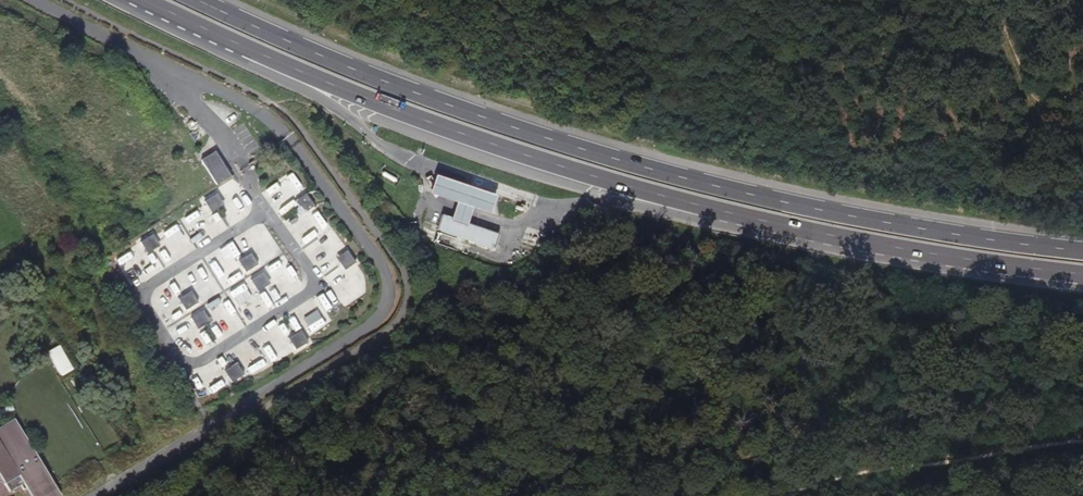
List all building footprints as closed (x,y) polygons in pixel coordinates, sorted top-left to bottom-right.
[(228,172),(215,152),(201,161),(214,181),(228,172)] [(228,172),(214,181),(217,185),(231,176),(228,172)] [(501,199),(443,175),(436,191),(461,202),(455,217),(470,224),(477,209),(494,216),(501,199)] [(211,213),(224,205),(216,194),(204,202),(211,213)] [(305,194),(295,202),(304,214),(314,206),(305,194)] [(500,236),(470,224),(455,217),(445,213),(439,228),(494,251),(500,236)] [(147,254),(160,246),(153,235),(140,243),(147,254)] [(347,251),(336,259),(345,271),(355,263),(347,251)] [(258,265),(250,253),(238,261),(245,273),(258,265)] [(482,270),(485,264),(475,260),(472,266),(482,270)] [(270,284),(263,273),(250,281),(258,293),(270,284)] [(185,311),(198,303),(191,292),(178,299),(185,311)] [(198,330),(210,322),(203,311),(190,319),(198,330)] [(308,342),(301,331),(288,339),(295,350),(308,342)] [(51,355),(56,371),(69,367),(64,351),(51,355)] [(244,375),(236,363),(224,372),(231,383),(244,375)] [(2,495),(13,495),(16,494),(17,495),(52,495),(10,427),(0,434),(0,492),(2,495)]
